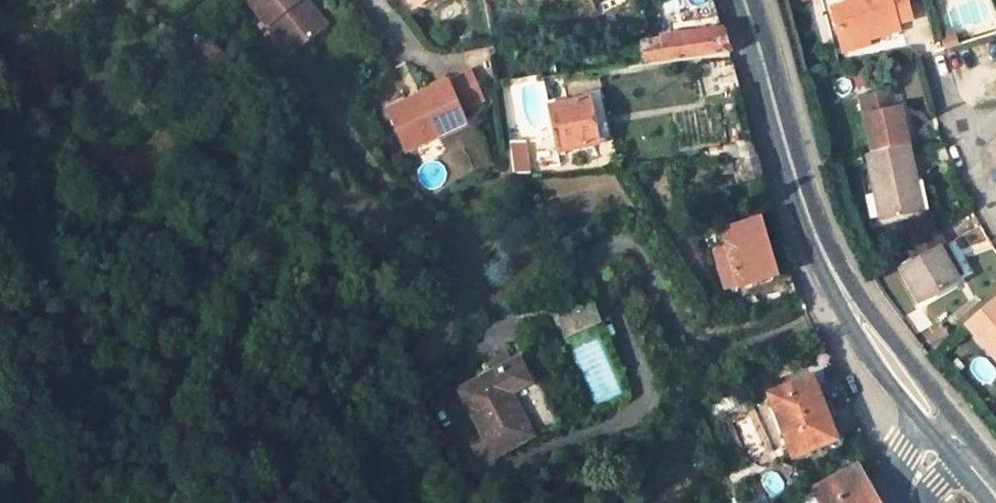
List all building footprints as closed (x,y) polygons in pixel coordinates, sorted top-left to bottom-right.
[(291,61),(319,39),(298,10),(303,5),(299,0),(254,0),(249,5),(291,61)] [(415,15),(436,0),(404,0),(415,15)] [(837,7),(848,45),(872,37),(905,28),(903,20),(917,17),(912,0),(858,0),(837,7)] [(721,34),(713,7),(634,30),(643,54),(721,34)] [(939,29),(941,34),(953,30),(951,26),(939,29)] [(953,30),(941,34),(945,47),(957,43),(953,30)] [(874,42),(872,37),(848,45),(849,49),(874,42)] [(689,49),(692,60),(698,79),(731,70),(723,41),(689,49)] [(623,59),(637,55),(631,42),(618,46),(623,59)] [(390,131),(407,163),(465,133),(459,121),(480,109),(467,83),(418,109),(421,114),(390,131)] [(899,89),(888,92),(892,110),(903,108),(899,89)] [(876,153),(911,144),(908,133),(905,133),(904,128),(907,127),(903,108),(892,110),(888,92),(863,98),(876,153)] [(586,98),(596,143),(603,142),(594,97),(586,98)] [(557,150),(596,143),(586,98),(549,106),(550,113),(557,150)] [(912,183),(918,181),(911,144),(876,153),(869,154),(884,220),(918,213),(912,183)] [(512,148),(518,174),(529,174),(524,145),(512,148)] [(756,157),(739,160),(745,184),(762,181),(756,157)] [(912,183),(918,213),(925,211),(918,181),(912,183)] [(724,231),(739,288),(770,280),(753,223),(724,231)] [(960,280),(957,276),(941,248),(947,246),(938,231),(911,246),(918,259),(904,267),(922,301),(960,280)] [(963,273),(947,246),(941,248),(957,276),(963,273)] [(967,322),(995,354),(995,297),(967,322)] [(590,315),(556,328),(562,345),(596,330),(590,315)] [(950,337),(941,327),(926,339),(935,349),(950,337)] [(599,343),(577,350),(594,404),(622,395),(617,378),(597,385),(588,357),(602,353),(599,343)] [(457,394),(485,457),(535,432),(516,389),(536,380),(525,359),(457,394)] [(770,402),(796,462),(836,444),(809,385),(770,402)] [(856,474),(814,496),(818,502),(873,502),(856,474)]
